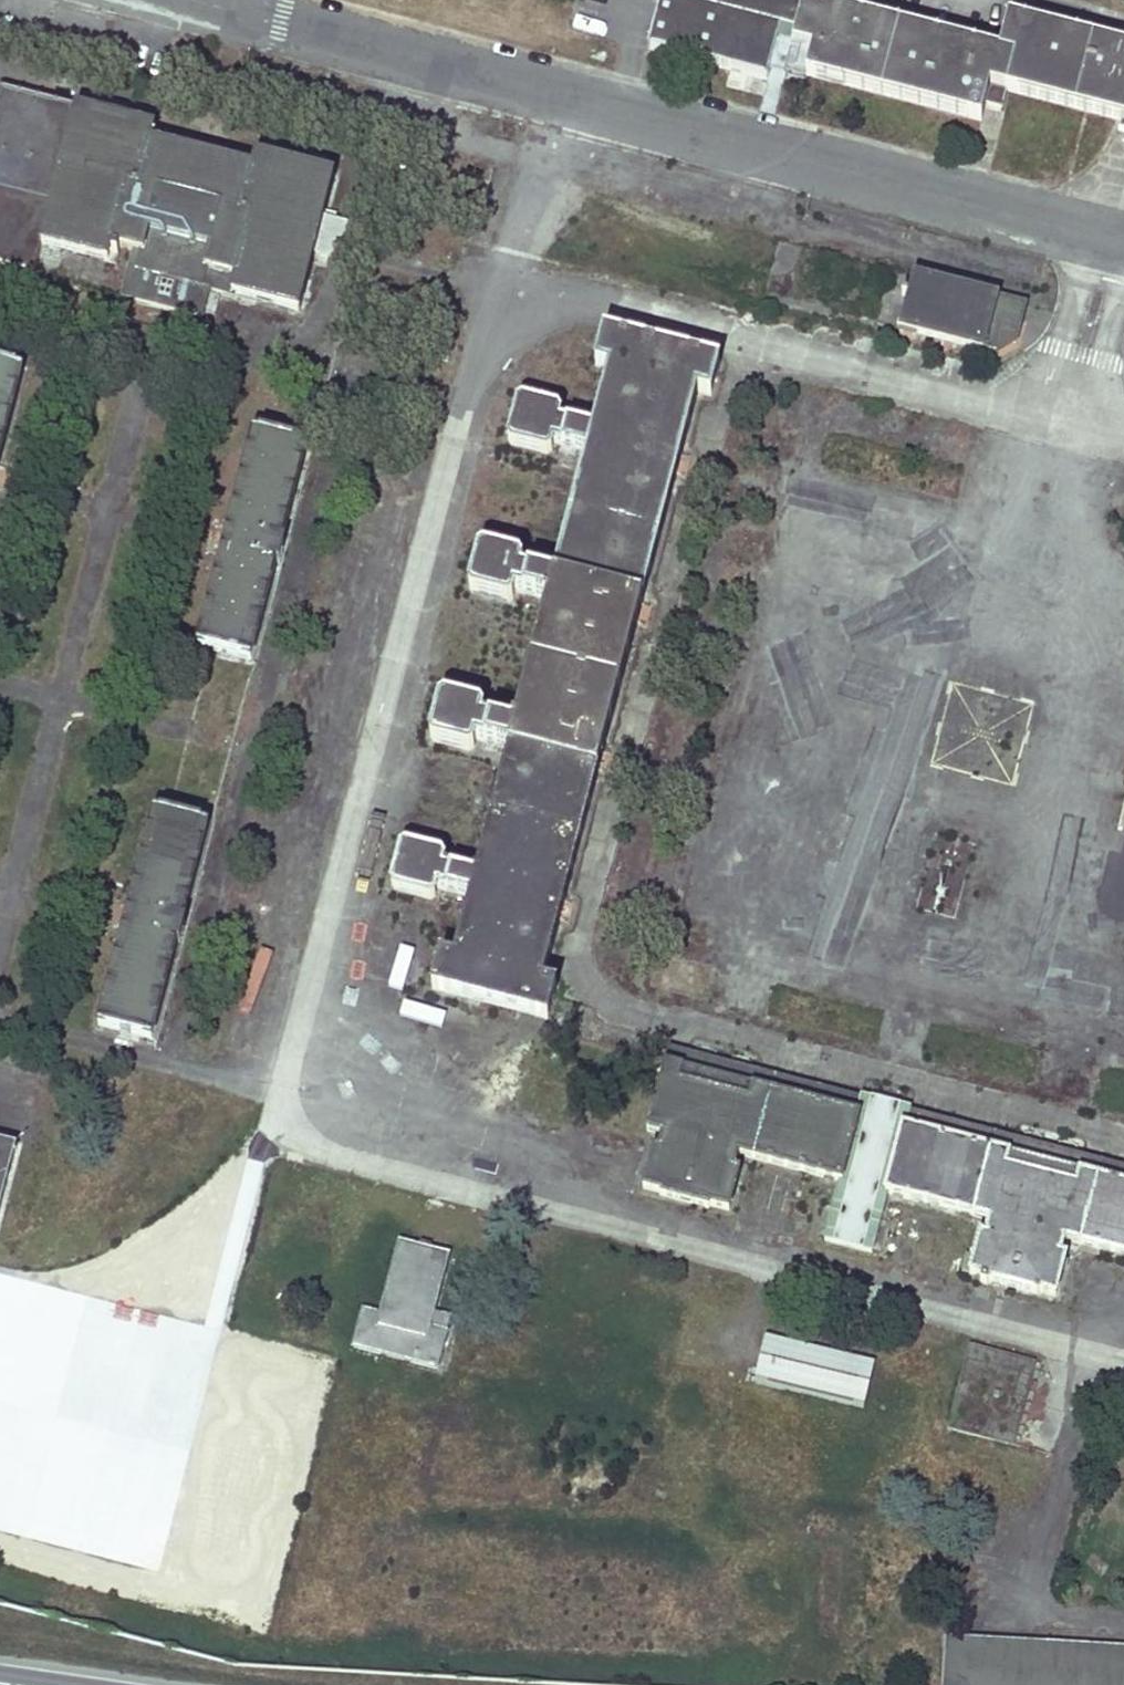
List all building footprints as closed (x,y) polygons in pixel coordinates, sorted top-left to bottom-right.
[(1025,23),(1020,41),(1005,37),(1001,54),(804,2),(805,0),(682,0),(681,4),(666,0),(662,0),(649,50),(767,80),(777,42),(812,51),(806,76),(981,122),(987,99),(1003,104),(1007,92),(1122,122),(1121,127),(1123,128),(1123,49),(1025,23)] [(1020,41),(1025,23),(1010,19),(1005,37),(1020,41)] [(336,214),(324,211),(334,175),(257,155),(253,169),(151,142),(155,128),(1,88),(0,92),(0,266),(33,274),(42,243),(116,262),(120,246),(135,250),(123,296),(202,317),(209,289),(233,295),(234,294),(298,310),(314,251),(329,255),(338,221),(334,220),(336,214)] [(1030,308),(910,275),(894,333),(996,362),(1018,351),(1030,308)] [(523,400),(517,403),(508,439),(511,444),(547,454),(552,451),(554,443),(588,452),(554,581),(521,572),(523,564),(520,559),(483,549),(478,552),(469,589),(472,594),(508,603),(513,600),(515,592),(549,601),(515,730),(481,721),(484,713),(481,708),(444,699),(439,702),(430,738),(433,743),(469,752),(474,749),(476,742),(510,751),(476,879),(442,870),(444,862),(441,857),(405,848),(400,851),(391,887),(394,892),(430,901),(435,899),(437,891),(471,900),(455,959),(441,956),(432,988),(548,1019),(557,986),(542,982),(697,391),(711,395),(720,362),(604,332),(595,365),(610,369),(593,431),(560,423),(562,415),(559,410),(523,400)] [(0,363),(0,459),(23,369),(0,363)] [(282,541),(307,444),(253,430),(228,528),(227,528),(222,547),(223,547),(197,646),(251,660),(277,560),(280,561),(285,542),(282,541)] [(1014,784),(1033,702),(950,682),(931,764),(1014,784)] [(124,927),(98,1025),(152,1039),(177,942),(180,943),(186,922),(183,921),(208,823),(155,809),(129,908),(128,907),(123,926),(124,927)] [(664,1042),(636,1143),(654,1148),(640,1198),(731,1223),(743,1178),(733,1176),(738,1158),(846,1188),(831,1243),(872,1254),(888,1196),(982,1222),(966,1279),(1055,1304),(1071,1248),(1123,1263),(1123,1168),(664,1042)] [(17,1146),(0,1142),(0,1212),(17,1146)] [(364,1311),(355,1347),(381,1354),(387,1350),(407,1355),(411,1362),(437,1369),(450,1316),(433,1312),(448,1256),(401,1243),(382,1315),(364,1311)] [(863,1409),(876,1357),(767,1331),(754,1383),(863,1409)] [(1014,1447),(1036,1361),(969,1344),(947,1429),(1014,1447)] [(387,1350),(381,1354),(411,1362),(407,1355),(387,1350)] [(946,1639),(943,1684),(1123,1684),(1123,1649),(946,1639)]
